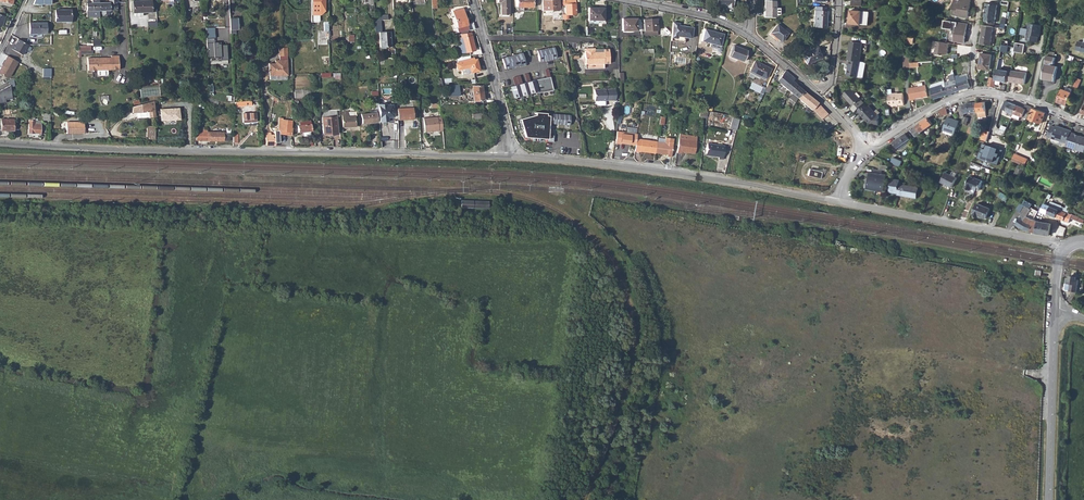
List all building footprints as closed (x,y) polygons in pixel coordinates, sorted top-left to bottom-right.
[(99,2),(100,11),(102,11),(102,14),(109,14),(109,11),(116,10),(116,2),(118,2),(118,0),(109,0),(109,2),(99,2)] [(134,13),(142,12),(157,11),(156,0),(151,0),(133,2),(134,13)] [(311,15),(320,15),(324,10),(324,0),(311,0),(311,15)] [(498,2),(500,2),(500,14),(509,14),(509,0),(498,0),(498,2)] [(542,10),(553,10),(553,11),(559,11),(558,0),(542,0),(542,10)] [(561,5),(565,5),(565,14),(562,14),(562,19),(568,19),(568,14),(576,14),(575,0),(561,0),(561,5)] [(952,15),(958,15),(958,16),(968,18),(971,0),(960,0),(960,1),(955,0),(952,15)] [(764,1),(764,17),(775,17),(775,1),(764,1)] [(988,3),(986,17),(987,17),(986,21),(996,23),(999,5),(988,3)] [(463,8),(453,11),(458,28),(453,29),(454,33),(475,29),(473,23),(467,24),(463,8)] [(588,8),(588,23),(596,24),(597,21),(602,21),(603,9),(588,8)] [(71,10),(56,10),(56,22),(71,22),(71,10)] [(850,10),(849,23),(867,24),(868,12),(850,10)] [(823,11),(814,11),(813,11),(812,27),(825,27),(826,11),(823,11)] [(238,17),(230,18),(230,29),(238,29),(238,17)] [(636,18),(622,18),(622,30),(636,30),(636,18)] [(644,19),(644,30),(657,30),(656,19),(644,19)] [(945,20),(944,28),(950,29),(955,30),(953,41),(963,43),(967,25),(945,20)] [(679,23),(672,22),(671,37),(676,38),(676,39),(684,40),(684,37),(691,38),(692,27),(678,25),(679,23)] [(30,23),(30,34),(47,34),(47,23),(30,23)] [(776,25),(770,33),(780,42),(786,34),(776,25)] [(995,27),(984,25),(981,44),(992,46),(995,27)] [(1027,36),(1026,42),(1037,43),(1038,37),(1039,33),(1040,33),(1040,26),(1029,25),(1028,30),(1022,30),(1021,35),(1027,36)] [(214,27),(206,28),(207,39),(215,38),(214,27)] [(704,29),(701,40),(720,45),(723,34),(704,29)] [(382,31),(380,31),(381,46),(391,46),(390,31),(382,31)] [(468,52),(469,55),(481,54),(479,47),(474,48),(471,33),(461,35),(463,47),(460,48),(461,53),(468,52)] [(1003,37),(996,79),(997,79),(996,85),(1000,85),(1001,81),(1007,82),(1009,71),(1006,71),(1001,70),(1002,65),(1003,60),(1002,60),(1002,59),(1005,59),(1009,38),(1003,37)] [(28,45),(18,38),(14,44),(13,44),(11,48),(22,54),(28,45)] [(219,42),(207,43),(208,58),(222,57),(222,60),(228,60),(228,44),(221,45),(221,44),(219,44),(219,42)] [(849,51),(848,60),(849,60),(859,62),(862,43),(851,42),(850,51),(849,51)] [(948,45),(937,42),(935,55),(941,56),(947,56),(949,45),(948,45)] [(1025,45),(1015,44),(1014,52),(1024,54),(1025,45)] [(92,45),(79,45),(79,53),(92,53),(92,45)] [(557,58),(555,46),(538,50),(540,61),(557,58)] [(732,46),(728,57),(742,62),(747,51),(732,46)] [(595,48),(586,48),(586,63),(604,63),(610,63),(609,49),(604,49),(604,51),(595,52),(595,48)] [(817,48),(801,55),(806,65),(821,58),(817,48)] [(287,49),(279,49),(279,57),(287,57),(287,49)] [(526,63),(523,52),(503,58),(506,69),(526,63)] [(981,54),(979,69),(989,70),(991,55),(981,54)] [(7,55),(5,59),(6,59),(3,64),(2,64),(0,67),(0,74),(6,77),(10,75),(18,61),(7,55)] [(111,57),(87,58),(88,70),(97,70),(107,69),(119,69),(118,55),(111,56),(111,57)] [(1045,65),(1042,78),(1055,81),(1058,66),(1051,65),(1051,63),(1054,63),(1055,57),(1047,55),(1045,65)] [(479,71),(477,59),(474,59),(474,58),(458,61),(458,62),(455,63),(457,69),(469,67),(470,73),(479,71)] [(753,60),(748,70),(765,78),(769,69),(753,60)] [(849,60),(847,77),(858,78),(860,62),(859,62),(849,60)] [(269,64),(269,76),(287,76),(287,61),(279,61),(275,61),(275,64),(269,64)] [(43,77),(51,77),(51,69),(43,69),(43,77)] [(785,70),(776,81),(788,91),(795,83),(792,81),(794,78),(785,70)] [(1011,71),(1009,82),(1024,85),(1026,74),(1011,71)] [(520,75),(513,77),(515,84),(521,82),(520,75)] [(957,83),(959,91),(970,87),(966,76),(960,78),(959,76),(958,76),(958,75),(955,76),(957,83)] [(550,77),(535,80),(538,91),(539,92),(553,89),(550,77)] [(538,91),(535,80),(510,86),(513,97),(538,91)] [(795,83),(788,91),(796,98),(803,90),(795,84),(795,83)] [(957,83),(945,87),(947,95),(949,94),(949,96),(953,94),(952,93),(959,91),(957,83)] [(460,95),(459,84),(447,85),(449,96),(460,95)] [(943,84),(931,88),(935,99),(947,95),(945,87),(944,88),(943,84)] [(6,102),(5,99),(12,98),(11,85),(6,88),(6,89),(3,90),(0,91),(0,103),(6,102)] [(482,85),(472,86),(473,101),(483,100),(482,85)] [(927,86),(909,88),(911,100),(915,100),(915,99),(928,98),(927,86)] [(615,88),(595,89),(595,102),(598,105),(606,105),(605,100),(616,100),(615,88)] [(849,88),(842,96),(853,107),(860,100),(849,88)] [(1057,102),(1066,106),(1071,93),(1063,89),(1057,102)] [(803,90),(796,98),(811,110),(812,109),(821,119),(827,114),(817,103),(815,101),(816,99),(814,98),(815,97),(814,96),(812,98),(803,90)] [(893,94),(888,95),(889,107),(894,107),(894,106),(897,105),(899,104),(899,105),(904,105),(903,93),(898,94),(898,93),(893,94)] [(440,106),(439,99),(429,100),(430,103),(432,103),(433,110),(440,109),(440,106)] [(145,103),(132,107),(133,113),(149,112),(149,117),(155,117),(154,101),(145,103)] [(1005,101),(1001,110),(1013,114),(1017,106),(1005,101)] [(978,103),(975,103),(976,105),(978,112),(988,111),(990,102),(978,103)] [(387,103),(378,104),(379,110),(379,122),(393,121),(392,104),(387,104),(387,103)] [(968,103),(963,105),(964,114),(978,112),(976,105),(975,103),(968,103)] [(864,104),(857,111),(864,118),(864,117),(869,123),(870,122),(872,125),(878,125),(878,115),(877,115),(869,106),(867,108),(864,104)] [(1017,106),(1013,114),(1026,119),(1032,107),(1025,105),(1024,108),(1017,106)] [(181,108),(160,109),(161,121),(181,120),(181,108)] [(413,108),(397,109),(397,120),(413,119),(413,108)] [(945,108),(938,111),(941,117),(948,113),(945,108)] [(1033,109),(1029,119),(1041,123),(1045,113),(1033,109)] [(348,111),(341,112),(343,127),(355,126),(354,116),(356,116),(355,112),(348,112),(348,111)] [(921,122),(917,126),(921,133),(933,124),(932,122),(941,117),(938,111),(933,114),(921,122)] [(548,138),(550,113),(537,112),(537,114),(521,118),(526,137),(548,138)] [(255,113),(242,113),(243,122),(256,122),(255,113)] [(376,113),(361,114),(362,123),(377,122),(376,113)] [(571,114),(553,113),(553,123),(571,124),(571,114)] [(1013,114),(1012,117),(1026,122),(1026,120),(1026,119),(1013,114)] [(29,116),(28,132),(38,133),(45,133),(46,125),(40,125),(40,124),(34,124),(35,117),(29,116)] [(337,117),(322,118),(322,135),(327,135),(327,136),(333,135),(333,134),(337,134),(337,117)] [(733,117),(730,127),(737,129),(740,119),(733,117)] [(279,118),(278,125),(281,125),(280,131),(279,131),(279,134),(291,135),(291,129),(291,128),(291,121),(282,119),(282,118),(279,118)] [(442,132),(441,118),(424,120),(425,133),(442,132)] [(948,118),(944,130),(955,133),(959,121),(948,118)] [(13,119),(1,119),(1,130),(13,130),(13,119)] [(84,122),(66,121),(66,133),(83,134),(84,122)] [(300,125),(297,125),(298,131),(303,131),(303,135),(310,135),(310,131),(312,131),(311,124),(310,121),(300,122),(300,125)] [(1047,137),(1067,144),(1071,132),(1062,129),(1062,130),(1055,128),(1056,127),(1051,125),(1047,137)] [(917,126),(910,131),(911,133),(913,132),(916,137),(922,133),(921,133),(917,126)] [(984,130),(981,140),(987,141),(990,132),(984,130)] [(616,131),(615,143),(621,144),(621,143),(636,145),(637,138),(637,133),(616,131)] [(227,132),(207,132),(206,141),(228,141),(229,132),(227,132)] [(1066,146),(1083,152),(1083,151),(1083,137),(1080,136),(1079,138),(1074,136),(1075,134),(1075,133),(1071,132),(1067,144),(1066,146)] [(265,136),(261,136),(261,145),(275,145),(274,135),(270,135),(270,133),(265,133),(265,136)] [(906,133),(893,142),(894,143),(898,148),(910,139),(906,133)] [(665,142),(657,141),(655,152),(667,154),(667,156),(672,156),(674,138),(666,137),(665,142)] [(636,145),(635,151),(641,152),(641,151),(655,153),(655,152),(657,141),(657,140),(637,138),(636,145)] [(679,138),(677,152),(681,152),(682,151),(694,152),(696,140),(683,139),(679,138)] [(1003,149),(983,143),(978,158),(998,164),(1003,149)] [(706,144),(705,154),(711,155),(711,157),(717,158),(717,159),(722,160),(724,146),(706,144)] [(1014,154),(1012,161),(1013,161),(1024,165),(1026,158),(1014,154)] [(893,159),(891,164),(895,166),(900,167),(902,162),(893,159)] [(1018,165),(1014,175),(1021,177),(1024,168),(1018,165)] [(820,171),(808,168),(806,175),(819,178),(820,171)] [(868,189),(884,192),(888,176),(881,175),(882,172),(873,170),(872,173),(871,173),(868,189)] [(946,173),(942,182),(953,187),(957,178),(946,173)] [(983,181),(971,175),(966,188),(973,191),(974,188),(980,190),(983,181)] [(893,179),(890,193),(898,194),(899,184),(900,180),(893,179)] [(898,194),(898,195),(916,199),(918,188),(899,184),(898,194)] [(1032,204),(1026,201),(1024,205),(1031,209),(1030,213),(1036,216),(1038,212),(1033,209),(1034,207),(1032,207),(1031,207),(1032,204)] [(1044,204),(1041,212),(1056,218),(1059,209),(1066,211),(1066,209),(1061,207),(1061,206),(1051,202),(1049,206),(1044,204)] [(977,204),(973,215),(979,217),(979,216),(986,219),(990,209),(977,204)] [(1024,206),(1020,204),(1016,210),(1020,213),(1020,214),(1022,214),(1016,224),(1024,230),(1031,232),(1031,230),(1032,224),(1026,222),(1030,213),(1031,209),(1024,206)] [(1059,209),(1056,218),(1068,223),(1070,218),(1077,221),(1078,217),(1072,214),(1071,215),(1065,213),(1066,211),(1059,209)] [(1036,216),(1030,213),(1026,222),(1032,224),(1031,230),(1031,232),(1037,233),(1039,222),(1034,220),(1036,216)] [(1039,222),(1037,233),(1049,236),(1051,224),(1039,222)] [(1070,288),(1069,291),(1077,293),(1079,281),(1076,280),(1077,278),(1070,277),(1070,280),(1067,279),(1065,284),(1070,285),(1070,288)]
